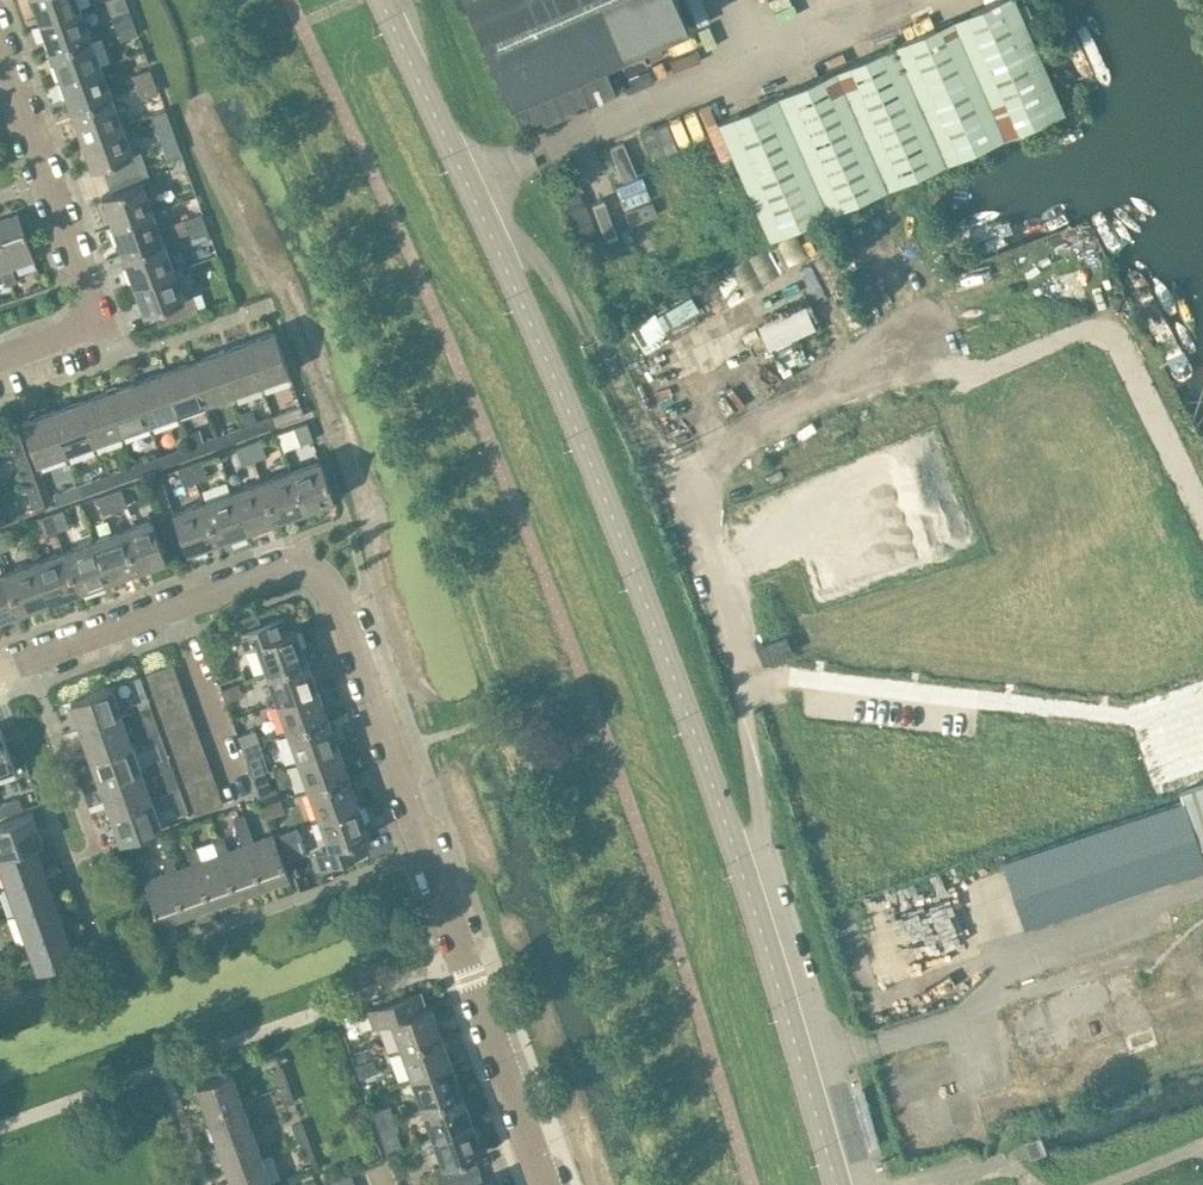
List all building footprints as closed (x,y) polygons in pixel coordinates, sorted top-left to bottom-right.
[(81,6),(79,0),(33,0),(40,21),(81,6)] [(524,130),(616,89),(603,62),(688,24),(678,0),(466,0),(524,130)] [(1017,0),(995,0),(718,121),(770,240),(1065,110),(1017,0)] [(81,6),(40,21),(50,50),(92,35),(81,6)] [(116,27),(134,21),(129,9),(112,15),(116,27)] [(120,39),(138,33),(134,21),(116,27),(120,39)] [(92,35),(50,50),(61,79),(102,64),(92,35)] [(102,64),(61,79),(71,108),(112,94),(102,64)] [(150,67),(133,73),(137,85),(155,79),(150,67)] [(155,79),(137,85),(141,98),(159,92),(155,79)] [(112,94),(71,108),(82,138),(123,123),(112,94)] [(123,123),(82,138),(93,168),(102,165),(106,178),(146,164),(141,149),(133,152),(123,123)] [(113,225),(154,210),(144,182),(151,179),(146,164),(106,178),(111,191),(102,195),(113,225)] [(154,210),(113,225),(123,253),(164,239),(154,210)] [(35,259),(18,212),(0,219),(0,246),(8,269),(2,271),(6,284),(17,280),(12,267),(35,259)] [(202,212),(184,218),(189,231),(206,224),(202,212)] [(206,224),(189,231),(193,243),(211,236),(206,224)] [(164,239),(123,253),(133,283),(175,268),(164,239)] [(2,271),(8,269),(0,246),(0,272),(2,271)] [(159,325),(198,311),(197,307),(205,304),(201,291),(185,297),(175,268),(133,283),(144,313),(153,310),(159,325)] [(289,373),(275,331),(246,341),(261,383),(289,373)] [(261,383),(246,341),(218,351),(233,393),(261,383)] [(233,393),(218,351),(190,361),(205,403),(233,393)] [(205,403),(190,361),(162,371),(177,413),(205,403)] [(177,413),(162,371),(134,381),(149,423),(177,413)] [(149,423),(134,381),(107,391),(121,433),(149,423)] [(121,433),(107,391),(79,401),(94,443),(121,433)] [(94,443),(79,401),(51,411),(66,453),(94,443)] [(301,404),(277,413),(281,423),(305,414),(301,404)] [(22,421),(37,463),(66,453),(51,411),(22,421)] [(245,424),(244,424),(248,435),(249,434),(271,427),(267,416),(257,420),(245,424)] [(294,426),(300,442),(313,437),(307,421),(294,426)] [(16,423),(5,427),(6,428),(14,451),(25,447),(16,423)] [(244,424),(221,433),(225,443),(248,435),(244,424)] [(191,443),(188,444),(192,455),(194,454),(215,447),(211,436),(191,443)] [(248,442),(254,459),(266,455),(260,438),(248,442)] [(254,459),(248,442),(236,446),(242,463),(254,459)] [(188,444),(165,452),(169,463),(192,455),(188,444)] [(136,463),(133,464),(136,475),(140,473),(159,466),(156,456),(136,463)] [(28,457),(17,461),(25,484),(36,480),(28,457)] [(335,498),(320,457),(290,468),(305,509),(335,498)] [(190,463),(196,480),(208,476),(202,458),(190,463)] [(196,480),(190,463),(177,467),(184,484),(196,480)] [(133,464),(110,472),(114,483),(136,475),(133,464)] [(305,509),(290,468),(261,478),(276,519),(305,509)] [(82,482),(77,484),(81,495),(86,493),(104,486),(100,476),(82,482)] [(276,519),(261,478),(232,489),(247,530),(276,519)] [(36,480),(25,484),(33,507),(35,511),(46,508),(44,503),(36,480)] [(77,484),(54,492),(58,503),(81,495),(77,484)] [(109,491),(115,509),(127,505),(121,487),(109,491)] [(247,530),(232,489),(203,499),(217,540),(247,530)] [(115,509),(109,491),(97,496),(103,513),(115,509)] [(173,510),(187,551),(217,540),(203,499),(173,510)] [(51,512),(57,530),(69,526),(63,508),(51,512)] [(57,530),(51,512),(38,517),(45,534),(57,530)] [(122,528),(136,569),(166,558),(152,517),(122,528)] [(93,539),(107,580),(136,569),(122,528),(93,539)] [(11,547),(5,529),(0,530),(0,550),(11,547)] [(64,549),(78,590),(107,580),(93,539),(64,549)] [(34,559),(49,600),(78,590),(64,549),(34,559)] [(5,570),(20,611),(49,600),(34,559),(5,570)] [(20,611),(5,570),(0,572),(0,618),(20,611)] [(247,628),(242,630),(234,633),(240,650),(248,647),(256,644),(266,672),(307,657),(296,627),(287,630),(282,616),(261,623),(258,615),(244,621),(247,628)] [(307,657),(266,672),(276,701),(317,686),(307,657)] [(151,687),(179,677),(174,663),(146,672),(151,687)] [(140,675),(129,679),(137,703),(149,699),(140,675)] [(179,677),(151,687),(156,700),(183,691),(179,677)] [(239,681),(222,688),(226,700),(243,694),(239,681)] [(112,685),(70,700),(81,729),(122,714),(112,685)] [(317,686),(276,701),(287,730),(328,715),(317,686)] [(183,691),(156,700),(161,714),(188,704),(183,691)] [(188,704),(161,714),(166,728),(193,718),(188,704)] [(152,709),(141,713),(149,736),(160,732),(159,729),(152,709)] [(90,757),(132,742),(122,714),(81,729),(90,757)] [(328,715),(287,730),(297,759),(338,744),(328,715)] [(193,718),(166,728),(171,742),(198,732),(193,718)] [(0,726),(0,771),(14,766),(0,726)] [(242,746),(259,740),(255,728),(238,734),(242,746)] [(160,732),(149,736),(157,758),(169,754),(160,732)] [(198,732),(171,742),(176,756),(203,746),(198,732)] [(259,740),(242,746),(246,758),(264,752),(259,740)] [(100,784),(142,769),(132,742),(90,757),(100,784)] [(338,744),(297,759),(308,788),(349,774),(338,744)] [(203,746),(176,756),(181,770),(208,760),(203,746)] [(208,760),(181,770),(186,784),(213,774),(208,760)] [(172,764),(161,768),(167,786),(169,791),(180,787),(179,782),(172,764)] [(110,812),(152,797),(142,769),(100,784),(110,812)] [(213,774),(186,784),(191,798),(218,788),(213,774)] [(349,774),(308,788),(318,818),(359,803),(349,774)] [(1202,866),(1202,782),(1179,789),(1182,797),(1001,858),(1024,926),(1202,866)] [(259,792),(260,797),(263,804),(280,798),(276,786),(259,792)] [(180,787),(169,791),(178,814),(189,810),(180,787)] [(224,803),(223,802),(218,788),(191,798),(196,813),(224,803)] [(0,804),(0,815),(0,816),(23,807),(20,797),(0,804)] [(121,841),(163,826),(152,797),(110,812),(121,841)] [(280,798),(263,804),(267,817),(285,811),(280,798)] [(359,803),(318,818),(324,833),(317,836),(327,865),(366,851),(361,836),(370,833),(359,803)] [(0,823),(0,855),(33,843),(33,844),(43,841),(32,811),(0,823)] [(244,812),(233,816),(238,829),(249,826),(244,812)] [(221,851),(238,897),(263,888),(247,841),(254,839),(249,826),(238,829),(243,843),(228,848),(221,851)] [(247,841),(263,888),(290,879),(273,832),(254,839),(247,841)] [(196,860),(212,906),(238,897),(221,851),(228,848),(224,835),(213,839),(217,852),(202,857),(196,860)] [(43,871),(33,844),(33,843),(0,855),(0,863),(8,884),(43,871)] [(170,869),(187,915),(212,906),(196,860),(202,857),(198,844),(187,848),(192,861),(177,866),(170,869)] [(166,870),(144,878),(143,878),(160,925),(161,924),(187,915),(170,869),(177,866),(172,853),(161,857),(166,870)] [(43,871),(8,884),(18,912),(53,899),(43,871)] [(53,899),(18,912),(27,939),(63,927),(53,899)] [(63,927),(27,939),(38,968),(73,956),(63,927)] [(442,1035),(431,1005),(431,1004),(421,1007),(416,992),(386,1003),(372,1008),(378,1026),(391,1021),(401,1050),(442,1035)] [(411,1078),(452,1063),(442,1035),(401,1050),(411,1078)] [(358,1063),(356,1064),(357,1066),(374,1060),(373,1058),(374,1058),(370,1046),(354,1052),(358,1063)] [(374,1060),(357,1066),(360,1077),(378,1071),(374,1060)] [(421,1107),(462,1092),(452,1063),(411,1078),(421,1107)] [(282,1065),(272,1068),(278,1087),(289,1083),(282,1065)] [(207,1112),(243,1099),(232,1071),(197,1083),(207,1112)] [(289,1083),(278,1087),(285,1104),(295,1100),(289,1083)] [(432,1137),(473,1122),(462,1092),(421,1107),(432,1137)] [(243,1099),(207,1112),(217,1140),(252,1127),(243,1099)] [(377,1123),(394,1116),(390,1104),(372,1111),(377,1123)] [(394,1116),(377,1123),(381,1135),(399,1129),(394,1116)] [(298,1142),(309,1139),(302,1121),(292,1124),(298,1142)] [(440,1182),(479,1168),(474,1154),(483,1151),(473,1122),(432,1137),(442,1164),(435,1167),(440,1182)] [(252,1127),(217,1140),(227,1168),(262,1155),(252,1127)] [(309,1139),(298,1142),(305,1160),(315,1156),(309,1139)] [(227,1168),(233,1184),(266,1184),(272,1183),(262,1155),(227,1168)] [(440,1182),(441,1184),(495,1184),(493,1178),(484,1181),(479,1168),(440,1182)] [(324,1182),(325,1184),(356,1184),(351,1173),(324,1182)]
